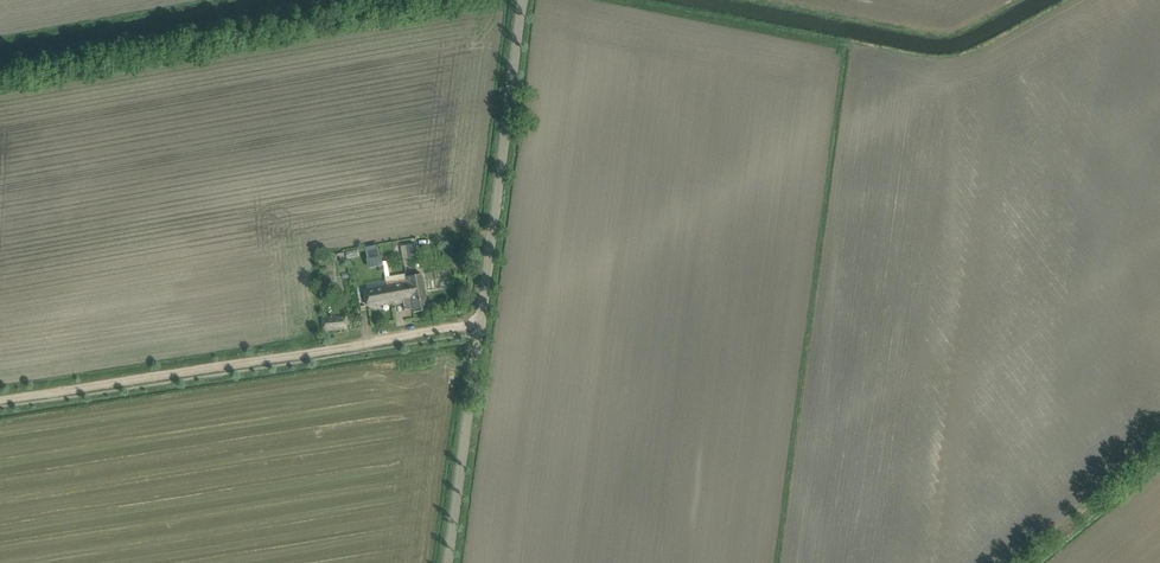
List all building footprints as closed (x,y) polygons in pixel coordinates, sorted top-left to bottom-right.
[(415,244),(406,245),(409,260),(418,259),(415,244)] [(381,264),(377,245),(366,247),(370,266),(381,264)] [(386,281),(387,285),(364,289),(366,305),(378,303),(378,304),(393,302),(393,304),(403,302),(405,310),(412,309),(413,312),(427,310),(421,274),(409,276),(386,281)] [(321,319),(323,331),(345,328),(344,316),(321,319)]
